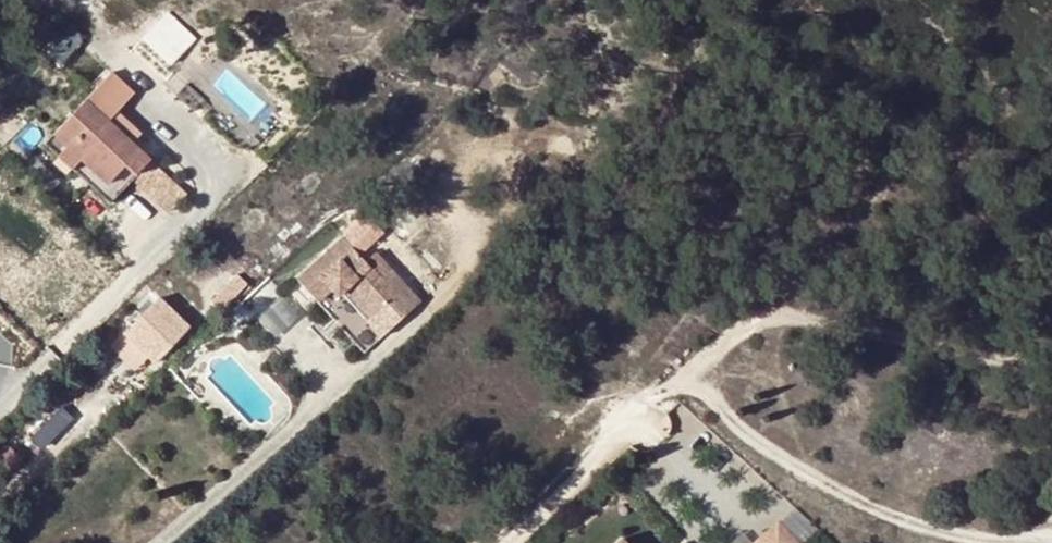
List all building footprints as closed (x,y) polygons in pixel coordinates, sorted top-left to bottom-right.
[(175,58),(199,36),(176,11),(152,33),(175,58)] [(83,99),(50,134),(63,146),(55,155),(70,169),(78,160),(116,195),(149,160),(83,99)] [(63,146),(50,134),(42,142),(55,155),(63,146)] [(108,204),(116,195),(78,160),(70,169),(108,204)] [(390,270),(380,279),(374,284),(363,273),(370,268),(344,239),(296,279),(314,300),(336,281),(369,318),(389,302),(402,317),(419,303),(390,270)] [(374,284),(380,279),(370,268),(363,273),(374,284)] [(137,323),(127,334),(147,354),(154,361),(188,327),(158,297),(134,320),(137,323)] [(192,331),(188,327),(154,361),(159,366),(192,331)] [(147,354),(127,334),(112,348),(132,369),(147,354)] [(779,523),(758,542),(797,542),(779,523)]
